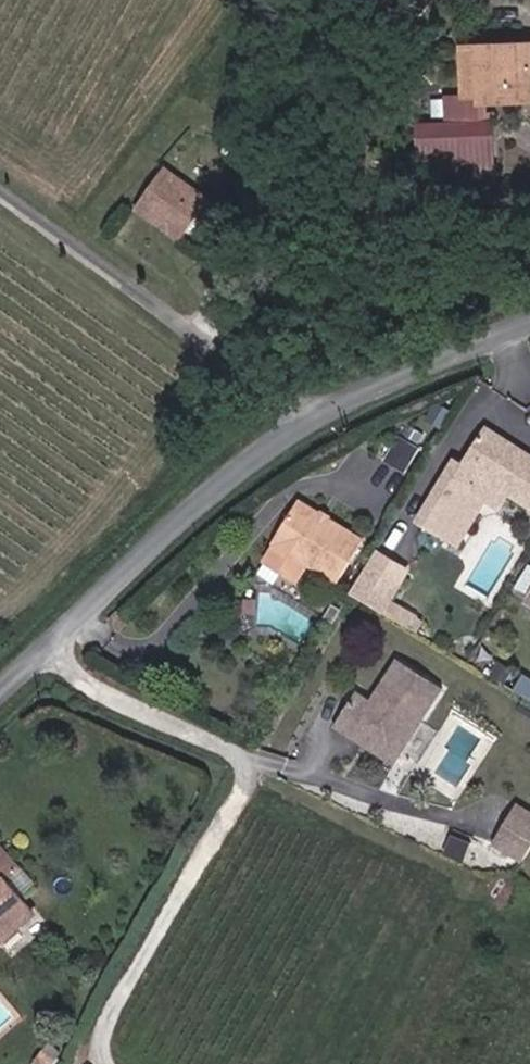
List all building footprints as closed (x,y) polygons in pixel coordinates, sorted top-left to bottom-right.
[(487,102),(487,96),(513,94),(513,101),(529,100),(529,46),(462,49),(465,97),(447,97),(448,122),(416,123),(418,174),(494,171),(492,120),(488,121),(487,102)] [(208,200),(165,169),(136,210),(179,241),(208,200)] [(485,421),(451,470),(467,480),(477,466),(504,485),(529,503),(529,451),(485,421)] [(403,465),(417,441),(399,431),(384,454),(403,465)] [(504,485),(477,466),(467,480),(494,499),(504,485)] [(363,538),(297,499),(272,541),(275,543),(308,563),(337,580),(363,538)] [(308,563),(275,543),(266,559),(298,579),(308,563)] [(383,611),(399,585),(367,564),(351,590),(383,611)] [(425,714),(447,681),(400,652),(374,692),(361,684),(338,720),(397,758),(425,714)] [(529,828),(529,805),(517,797),(494,834),(518,848),(529,828)] [(33,913),(6,881),(17,872),(0,850),(0,939),(33,913)]
